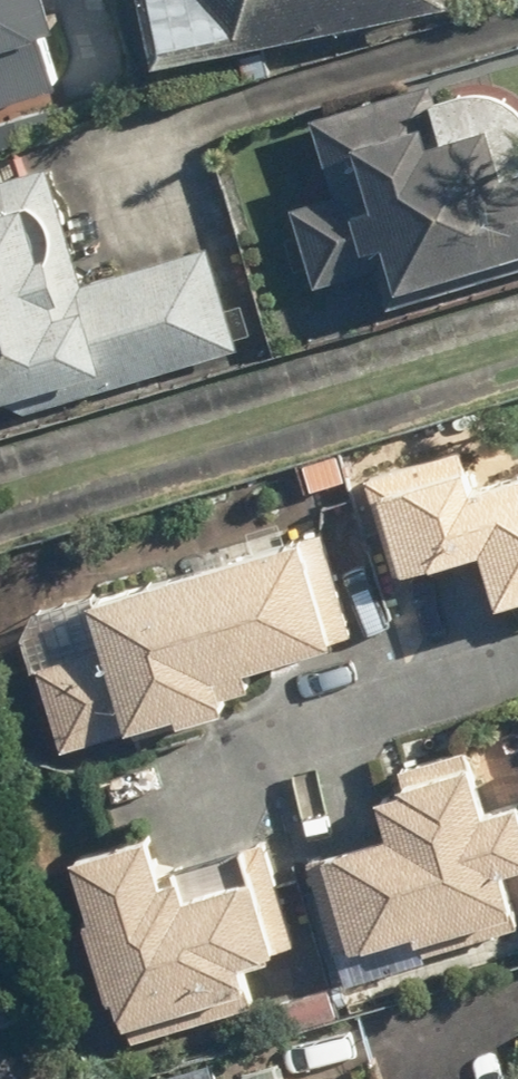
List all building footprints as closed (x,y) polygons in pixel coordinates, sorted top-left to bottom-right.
[(46,89),(20,0),(0,0),(0,103),(46,89)] [(142,71),(435,13),(432,0),(128,0),(142,71)] [(472,91),(416,108),(411,93),(305,125),(327,200),(283,213),(308,294),(372,275),(379,301),(517,260),(517,148),(508,114),(472,91)] [(234,354),(206,250),(71,286),(41,171),(0,182),(0,417),(234,354)] [(356,485),(386,587),(465,564),(479,612),(517,601),(517,482),(479,493),(467,452),(356,485)] [(22,670),(23,672),(56,756),(153,723),(158,736),(245,707),(236,682),(324,652),(287,543),(60,606),(57,606),(54,606),(52,606),(49,606),(46,607),(43,607),(41,608),(38,609),(36,610),(33,612),(31,613),(29,615),(26,617),(25,618),(23,621),(21,623),(19,625),(18,628),(17,630),(16,633),(15,635),(14,638),(14,641),(14,644),(14,646),(14,649),(14,652),(15,655),(15,657),(16,660),(17,663),(19,665),(20,667),(22,670)] [(506,920),(493,881),(517,873),(517,804),(474,818),(455,756),(352,788),(367,838),(298,859),(328,957),(398,936),(402,952),(506,920)] [(229,967),(269,955),(238,844),(156,867),(146,835),(52,862),(102,1035),(238,996),(229,967)] [(28,1054),(0,1064),(0,1078),(36,1078),(28,1054)]
